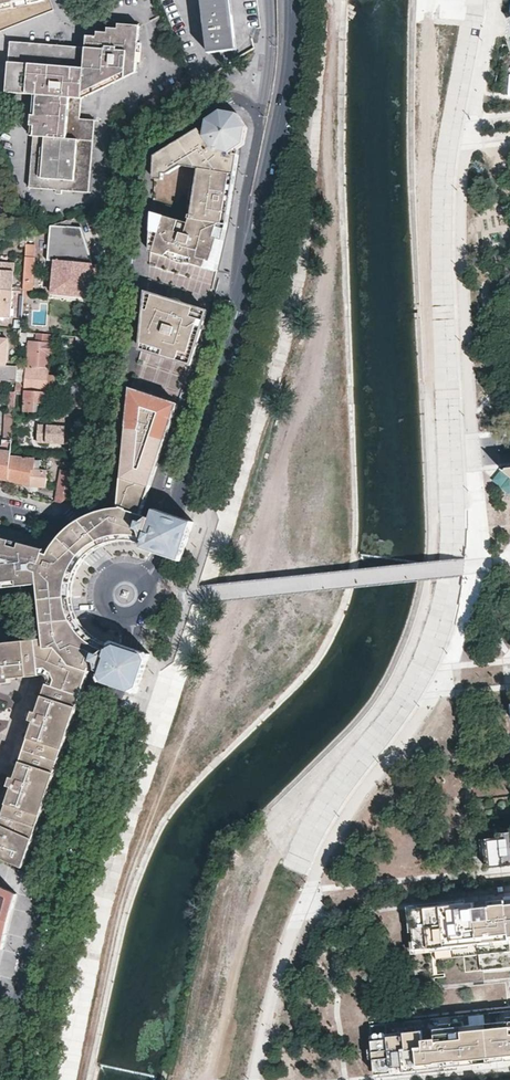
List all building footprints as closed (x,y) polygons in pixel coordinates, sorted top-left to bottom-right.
[(207,53),(236,50),(231,0),(201,0),(207,53)] [(137,72),(140,25),(119,23),(119,27),(108,26),(108,31),(99,30),(98,35),(87,35),(85,47),(10,40),(5,91),(36,94),(29,187),(55,189),(54,193),(62,193),(62,189),(88,192),(94,120),(80,118),(81,98),(137,72)] [(220,250),(226,223),(228,212),(233,183),(238,154),(234,153),(235,149),(238,147),(242,144),(245,125),(237,114),(221,110),(206,120),(205,124),(205,129),(201,130),(199,128),(155,155),(154,172),(162,172),(167,173),(180,165),(199,168),(196,187),(194,200),(191,214),(189,214),(188,222),(151,212),(149,251),(166,256),(171,260),(178,261),(185,263),(191,263),(215,270),(218,259),(220,250)] [(70,217),(50,224),(47,258),(52,259),(49,293),(102,297),(105,265),(91,263),(81,228),(64,227),(64,224),(69,224),(70,217)] [(25,242),(21,288),(31,289),(35,242),(25,242)] [(13,259),(0,258),(0,287),(10,288),(13,259)] [(10,288),(0,287),(0,315),(8,315),(10,288)] [(152,293),(146,291),(146,292),(144,308),(147,309),(152,293)] [(160,354),(190,363),(205,311),(206,310),(152,293),(147,309),(144,308),(140,342),(152,346),(162,349),(160,354)] [(18,331),(18,341),(25,341),(25,336),(26,331),(18,331)] [(34,332),(34,337),(34,340),(48,340),(49,333),(34,332)] [(28,339),(26,365),(46,368),(48,355),(51,355),(52,341),(48,340),(34,340),(28,339)] [(152,346),(140,342),(140,347),(150,351),(152,346)] [(16,366),(3,365),(0,365),(0,380),(15,381),(16,366)] [(25,384),(24,389),(44,391),(45,385),(46,375),(46,368),(26,365),(25,384)] [(94,384),(71,383),(70,393),(93,396),(94,384)] [(8,385),(6,413),(12,413),(13,413),(14,388),(14,385),(8,385)] [(120,478),(149,488),(177,403),(128,388),(123,455),(120,478)] [(24,389),(22,412),(33,413),(34,403),(43,403),(44,391),(24,389)] [(93,396),(70,393),(69,405),(92,406),(93,396)] [(83,409),(65,408),(64,415),(83,417),(83,409)] [(11,428),(13,413),(12,413),(6,413),(3,413),(2,427),(11,428)] [(69,420),(46,417),(44,439),(66,441),(69,420)] [(11,432),(11,428),(2,427),(1,439),(10,439),(11,432)] [(9,450),(19,451),(21,433),(11,432),(10,439),(9,450)] [(10,439),(1,439),(0,449),(0,450),(9,451),(9,450),(10,439)] [(0,450),(0,478),(7,480),(9,456),(9,451),(0,450)] [(9,456),(7,480),(28,485),(32,486),(48,487),(50,472),(44,471),(34,470),(35,460),(9,456)] [(34,470),(44,471),(45,461),(35,460),(34,470)] [(60,471),(53,500),(68,504),(74,474),(60,471)] [(65,532),(60,538),(84,560),(85,559),(90,553),(94,551),(98,547),(107,543),(118,540),(127,540),(129,540),(135,541),(142,542),(146,544),(149,545),(147,550),(161,555),(180,561),(193,521),(176,516),(154,508),(151,518),(140,514),(142,509),(148,490),(149,488),(120,478),(117,508),(115,508),(106,510),(100,512),(99,512),(93,514),(86,517),(80,520),(76,523),(69,528),(65,532)] [(46,549),(23,543),(0,537),(0,587),(40,583),(39,571),(35,570),(33,569),(33,566),(33,564),(34,563),(36,562),(38,561),(42,563),(46,549)] [(85,684),(88,677),(91,668),(101,671),(99,680),(106,682),(117,685),(129,689),(137,692),(150,653),(142,651),(131,647),(120,643),(113,640),(111,640),(109,644),(105,642),(99,640),(95,637),(91,634),(86,629),(80,621),(78,618),(75,613),(74,607),(73,602),(72,593),(73,584),(74,582),(76,574),(81,565),(84,560),(60,538),(58,540),(54,544),(50,550),(46,549),(42,563),(38,561),(36,562),(34,563),(33,564),(33,566),(33,569),(35,570),(39,571),(40,583),(40,588),(40,593),(41,598),(42,611),(45,637),(38,638),(40,672),(43,671),(51,681),(51,684),(81,694),(85,684)] [(3,678),(4,681),(12,681),(12,677),(41,675),(40,672),(38,638),(0,642),(0,678),(3,678)] [(43,671),(40,672),(41,675),(41,676),(48,683),(49,684),(51,684),(51,681),(43,671)] [(23,868),(60,760),(63,751),(81,694),(51,684),(49,684),(38,713),(34,712),(32,720),(36,722),(17,776),(13,776),(10,784),(14,787),(3,818),(0,816),(0,858),(23,868)] [(509,866),(509,839),(504,839),(489,840),(490,855),(485,855),(486,868),(509,866)] [(3,950),(9,926),(9,925),(16,896),(0,888),(0,948),(3,950)] [(411,910),(415,950),(433,948),(434,960),(478,955),(480,971),(509,968),(509,899),(490,901),(489,901),(489,907),(473,909),(473,903),(411,910)] [(370,1025),(375,1075),(509,1060),(509,1011),(370,1025)]
